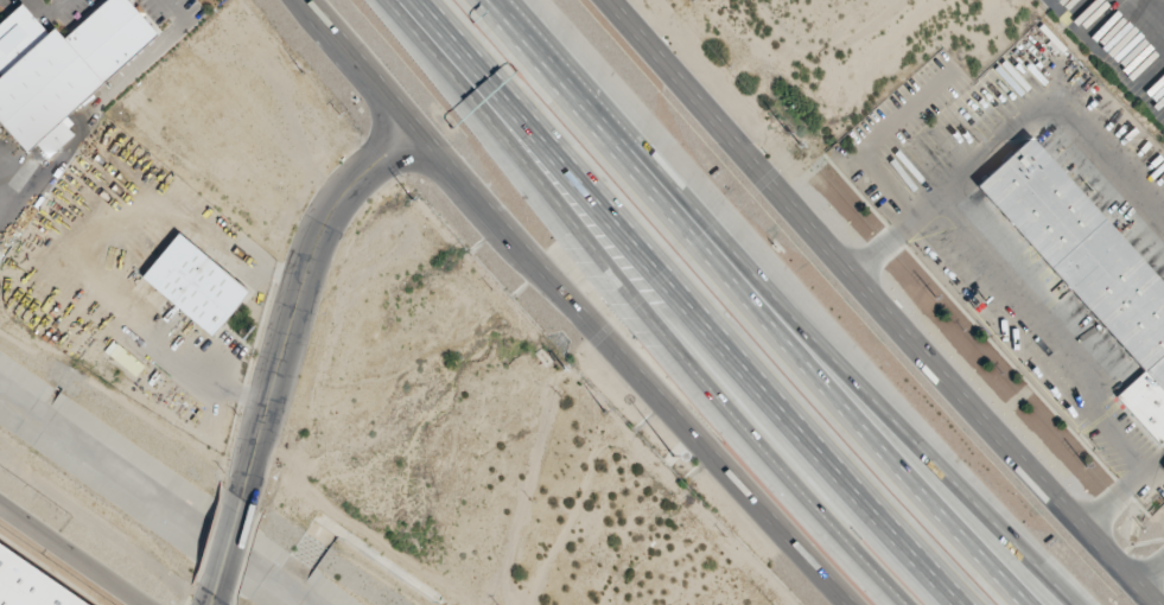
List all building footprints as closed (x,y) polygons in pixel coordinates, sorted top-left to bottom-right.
[(1114,395),(1156,441),(1163,434),(1163,286),(1031,135),(977,184),(1141,372),(1114,395)] [(211,337),(249,292),(177,233),(140,278),(211,337)] [(0,546),(85,604),(0,604),(0,546)]
